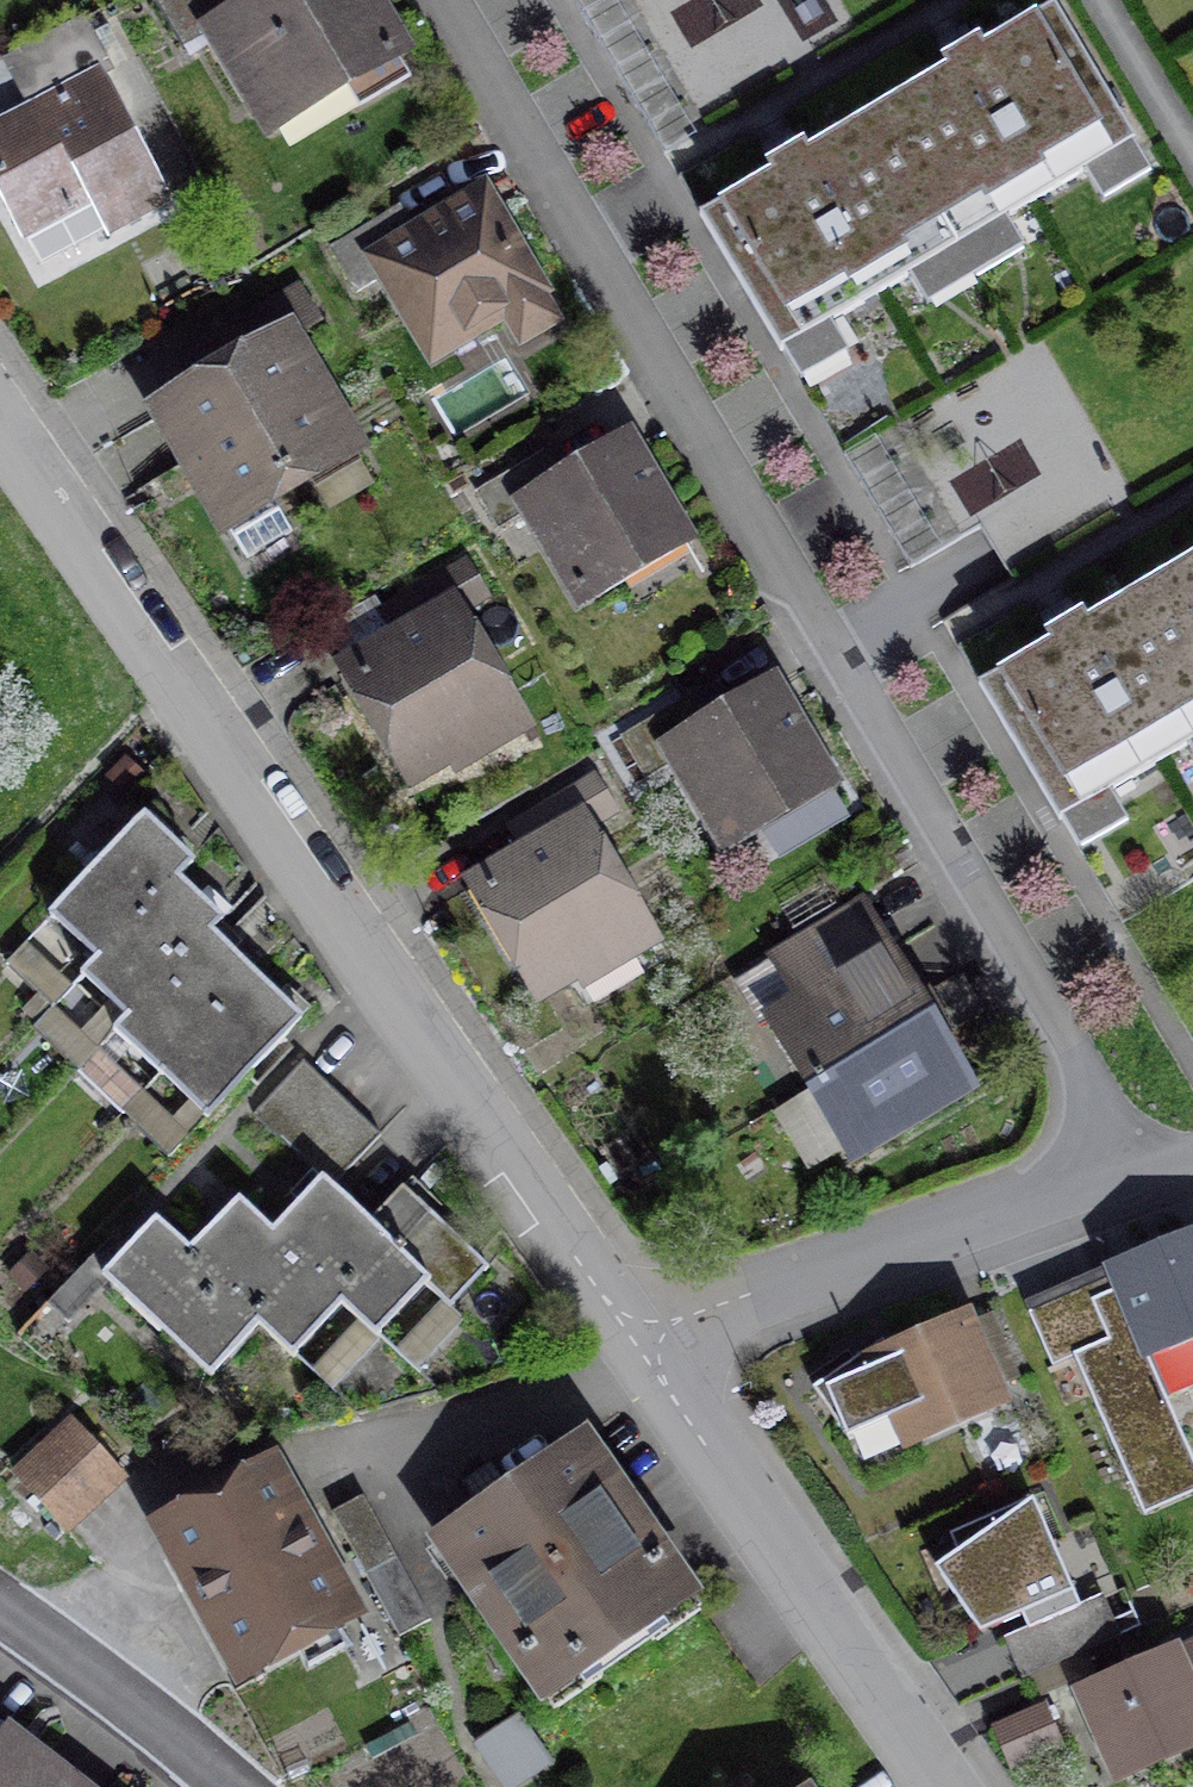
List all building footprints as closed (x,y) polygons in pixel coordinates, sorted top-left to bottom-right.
[(194,44),(264,165),(420,76),(376,0),(271,0),(194,44)] [(862,109),(969,287),(1021,257),(999,220),(1084,169),(1107,207),(1152,180),(1048,7),(973,52),(964,37),(930,58),(934,66),(862,109)] [(0,119),(0,225),(8,240),(77,204),(98,243),(163,209),(90,72),(0,119)] [(969,287),(862,109),(790,153),(783,141),(745,164),(751,173),(697,206),(804,384),(844,359),(823,324),(905,275),(927,312),(969,287)] [(495,204),(369,274),(371,277),(429,384),(508,337),(524,361),(568,337),(495,204)] [(193,366),(272,496),(352,447),(289,343),(317,326),(295,290),(266,308),(272,319),(193,366)] [(272,496),(193,366),(128,406),(207,536),(272,496)] [(641,458),(523,527),(588,636),(706,567),(641,458)] [(1145,574),(1192,656),(1192,546),(1145,574)] [(1145,574),(1070,617),(1064,606),(1027,628),(1033,639),(971,676),(1069,846),(1120,817),(1104,789),(1186,741),(1192,753),(1192,656),(1145,574)] [(360,680),(335,695),(398,803),(519,733),(440,598),(345,654),(360,680)] [(781,690),(657,761),(718,866),(841,798),(781,690)] [(493,896),(464,912),(523,1016),(644,949),(568,812),(475,864),(493,896)] [(108,974),(188,891),(203,875),(149,823),(54,923),(108,974)] [(93,990),(136,1030),(212,951),(230,932),(188,891),(108,974),(93,990)] [(777,1001),(878,947),(856,907),(755,960),(777,1001)] [(878,947),(777,1001),(747,1016),(786,1089),(917,1020),(878,947)] [(163,1086),(254,991),(212,951),(136,1030),(121,1046),(163,1086)] [(254,991),(163,1086),(208,1129),(299,1034),(254,991)] [(917,1020),(786,1089),(826,1165),(957,1096),(917,1020)] [(307,1068),(266,1113),(341,1182),(383,1137),(363,1119),(346,1103),(325,1084),(307,1068)] [(282,1245),(354,1312),(382,1337),(423,1293),(458,1326),(498,1283),(413,1204),(379,1241),(330,1195),(282,1245)] [(303,1366),(354,1312),(282,1245),(241,1207),(190,1262),(265,1331),(303,1366)] [(1022,1321),(1043,1371),(1066,1361),(1133,1519),(1192,1494),(1132,1352),(1192,1326),(1192,1227),(1090,1270),(1098,1289),(1022,1321)] [(265,1331),(190,1262),(158,1231),(108,1285),(215,1385),(265,1331)] [(955,1312),(864,1352),(871,1367),(810,1394),(831,1440),(876,1420),(891,1454),(997,1407),(991,1394),(1014,1384),(988,1326),(966,1336),(955,1312)] [(125,1491),(74,1435),(19,1486),(69,1541),(125,1491)] [(704,1605),(588,1442),(433,1552),(549,1715),(704,1605)] [(371,1631),(278,1463),(154,1532),(246,1699),(371,1631)] [(1010,1508),(923,1570),(961,1632),(1051,1593),(1010,1508)] [(368,1582),(399,1567),(369,1509),(338,1525),(368,1582)] [(432,1630),(399,1567),(368,1582),(402,1646),(432,1630)] [(1057,1694),(1099,1786),(1104,1786),(1192,1747),(1192,1644),(1171,1654),(1166,1644),(1057,1694)] [(1034,1712),(982,1736),(1000,1776),(1053,1752),(1034,1712)] [(531,1716),(488,1731),(507,1783),(550,1767),(531,1716)] [(8,1739),(0,1749),(0,1786),(70,1786),(8,1739)]
